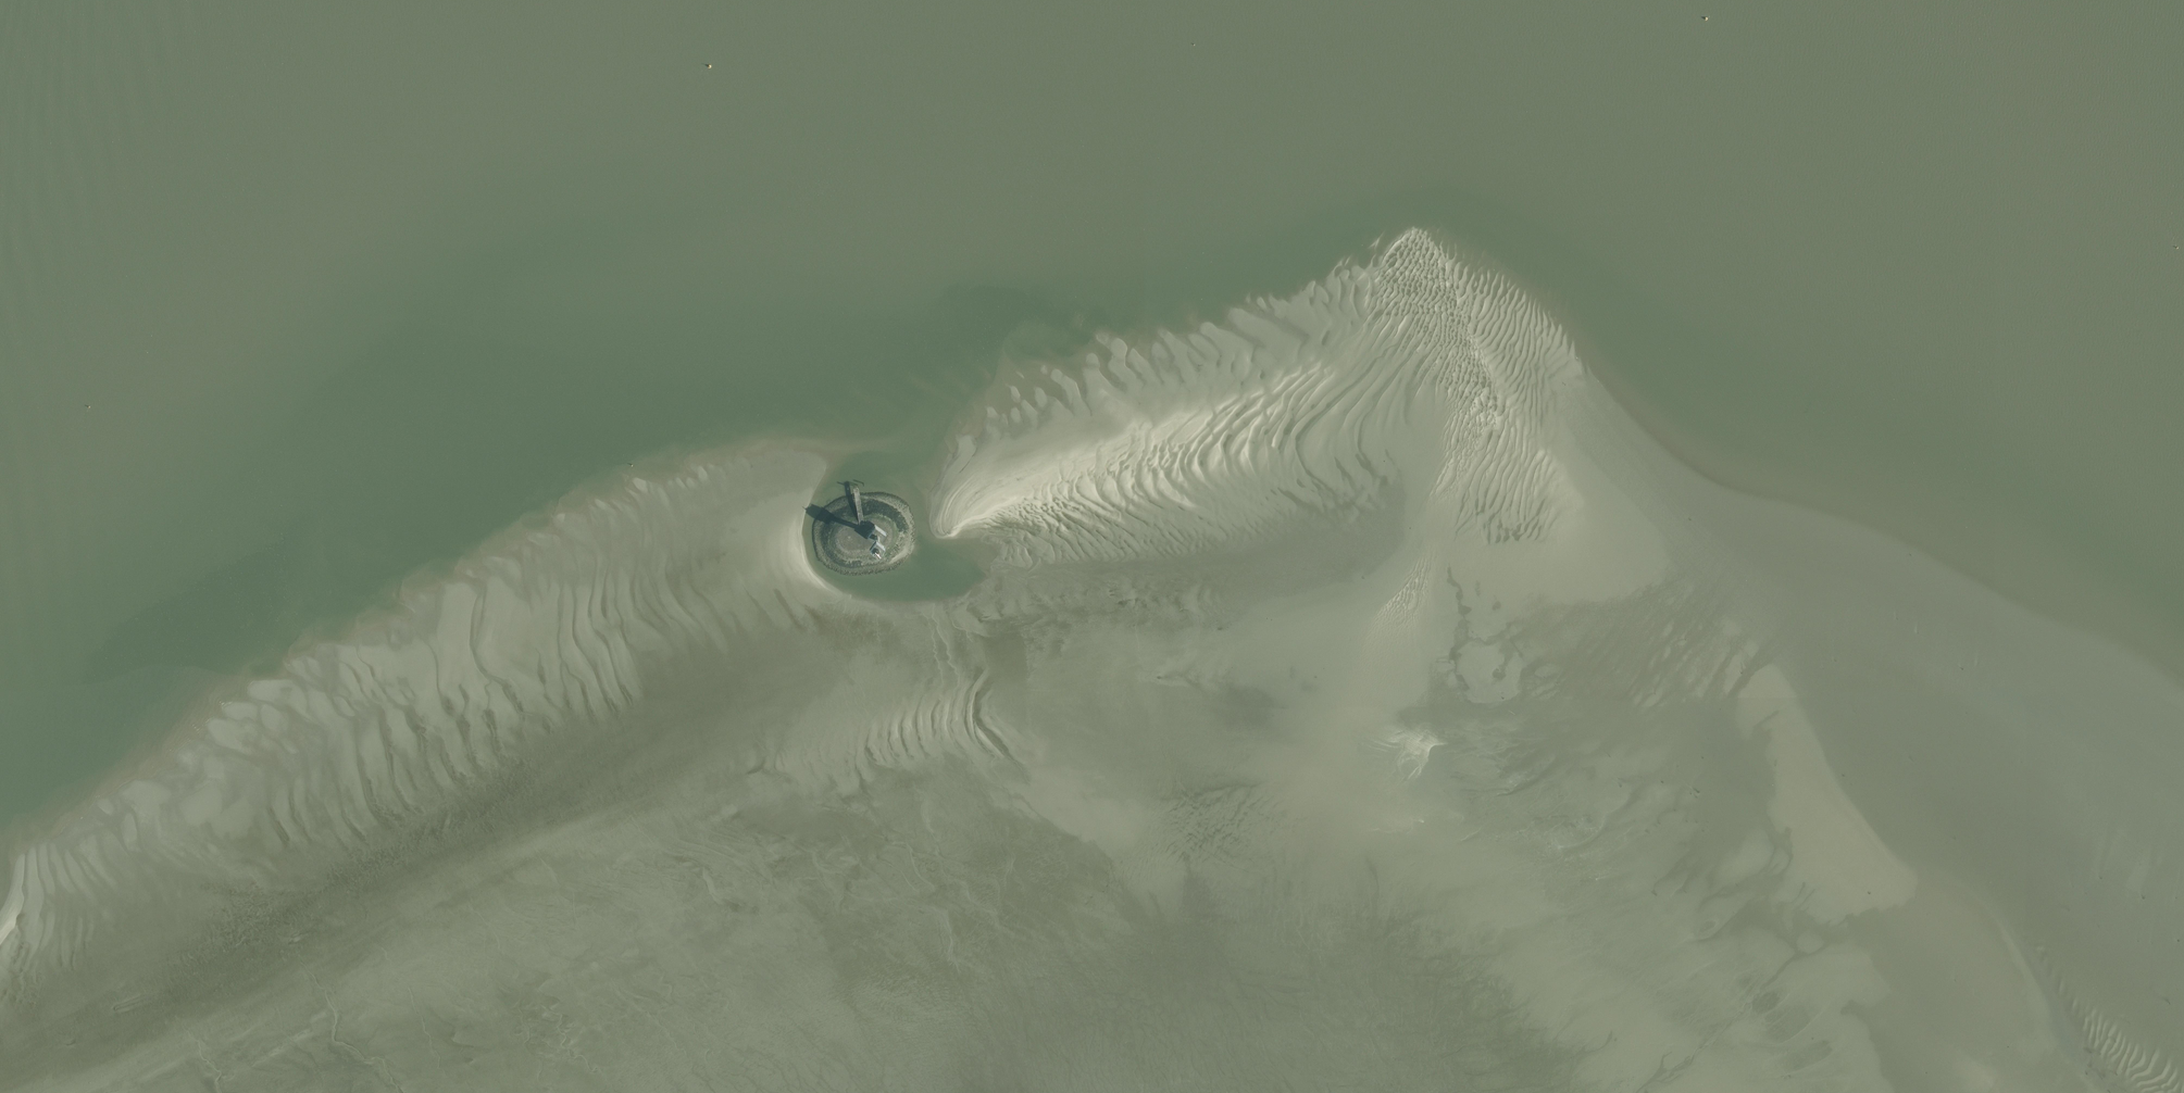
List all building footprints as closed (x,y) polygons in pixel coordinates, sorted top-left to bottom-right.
[(879,545),(887,534),(876,527),(868,538),(879,545)]
